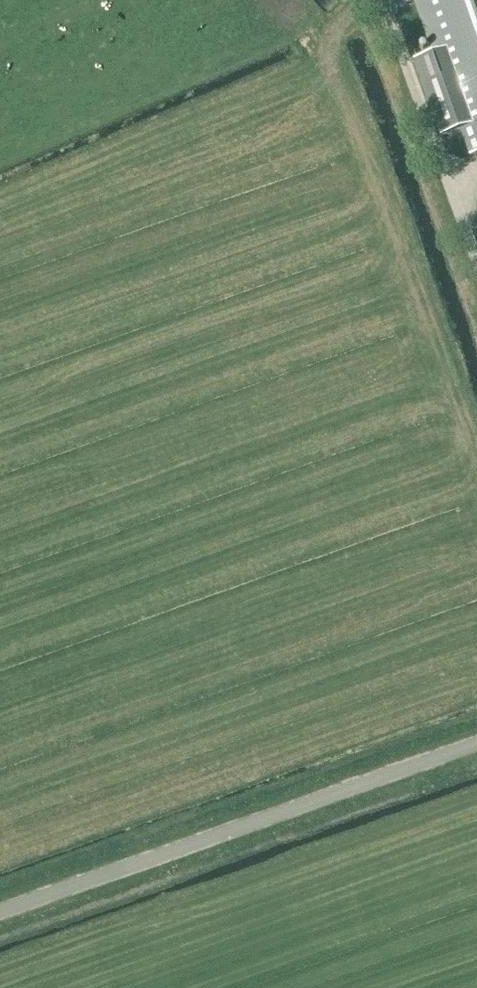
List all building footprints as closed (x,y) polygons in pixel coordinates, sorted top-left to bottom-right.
[(471,157),(476,155),(476,0),(416,0),(439,68),(419,74),(441,135),(461,129),(471,157)]
